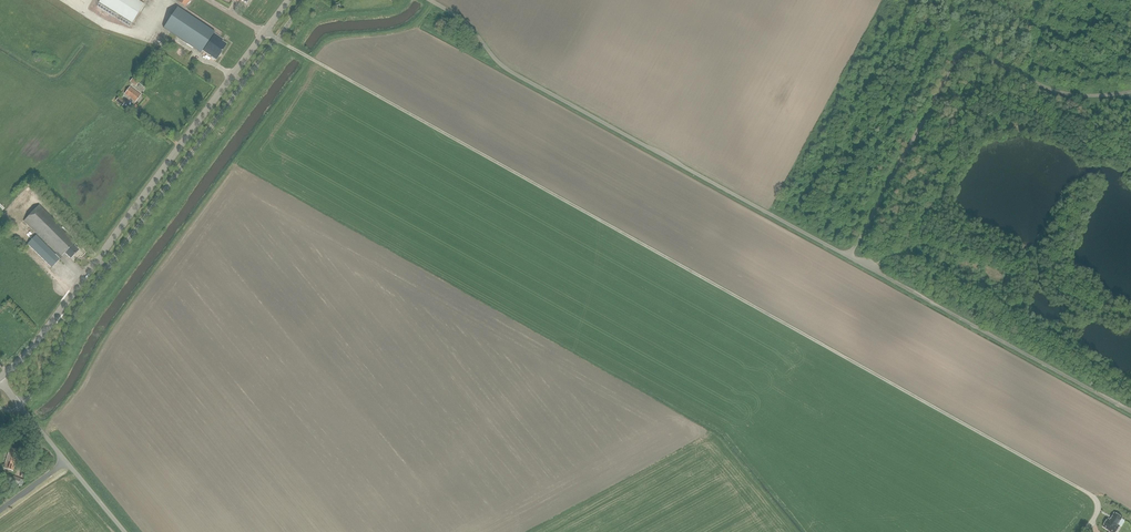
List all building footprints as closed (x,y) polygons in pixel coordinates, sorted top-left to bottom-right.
[(137,0),(100,0),(98,3),(132,24),(144,4),(137,0)] [(163,28),(201,53),(215,32),(177,7),(163,28)] [(203,53),(204,52),(211,57),(211,58),(211,59),(212,59),(213,60),(214,60),(215,60),(215,59),(216,60),(218,57),(225,47),(227,44),(220,40),(221,38),(217,35),(218,34),(215,32),(201,52),(203,53)] [(137,101),(141,95),(130,86),(124,94),(134,101),(135,100),(137,101)] [(119,97),(117,100),(123,105),(125,102),(119,97)] [(40,205),(24,221),(37,234),(54,250),(57,253),(56,254),(61,258),(63,256),(62,255),(65,252),(71,258),(79,250),(73,244),(75,242),(70,237),(68,233),(62,228),(62,227),(40,205)] [(36,235),(28,244),(51,267),(60,258),(60,259),(61,258),(56,254),(36,235)] [(14,471),(19,453),(17,452),(18,450),(12,448),(12,450),(10,450),(5,468),(14,471)] [(11,482),(19,485),(21,479),(14,476),(11,482)] [(1111,531),(1116,531),(1120,526),(1118,525),(1122,518),(1115,513),(1110,520),(1108,519),(1107,521),(1105,521),(1104,523),(1104,525),(1103,527),(1111,531)]
